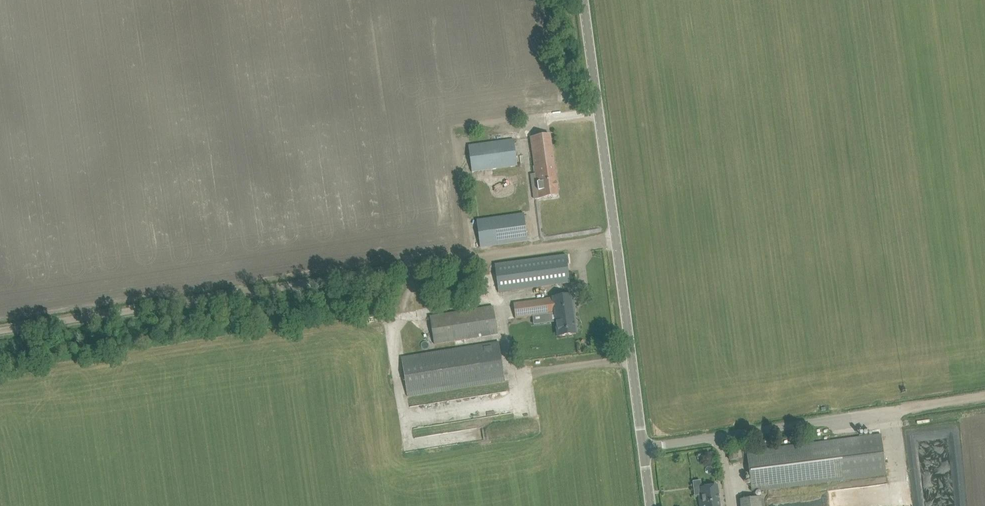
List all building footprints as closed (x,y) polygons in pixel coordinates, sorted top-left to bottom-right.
[(551,134),(531,137),(538,192),(542,192),(543,199),(560,196),(551,134)] [(518,166),(515,139),(469,146),(472,172),(518,166)] [(524,213),(477,220),(481,247),(528,241),(524,213)] [(570,282),(567,255),(495,264),(498,292),(570,282)] [(575,320),(572,295),(562,296),(515,302),(516,314),(517,317),(545,314),(556,313),(557,323),(559,336),(567,335),(576,334),(575,321),(575,320)] [(436,344),(454,341),(455,344),(455,346),(468,344),(467,339),(498,334),(494,306),(431,316),(436,344)] [(499,341),(456,348),(404,357),(402,357),(408,397),(436,392),(506,381),(500,344),(499,341)] [(518,410),(518,395),(504,394),(503,409),(518,410)] [(913,441),(936,439),(935,432),(912,434),(913,441)] [(883,435),(748,452),(752,492),(816,485),(888,476),(883,435)] [(701,505),(720,505),(718,486),(701,488),(702,495),(699,495),(701,505)] [(763,498),(741,500),(742,505),(764,505),(763,498)]
